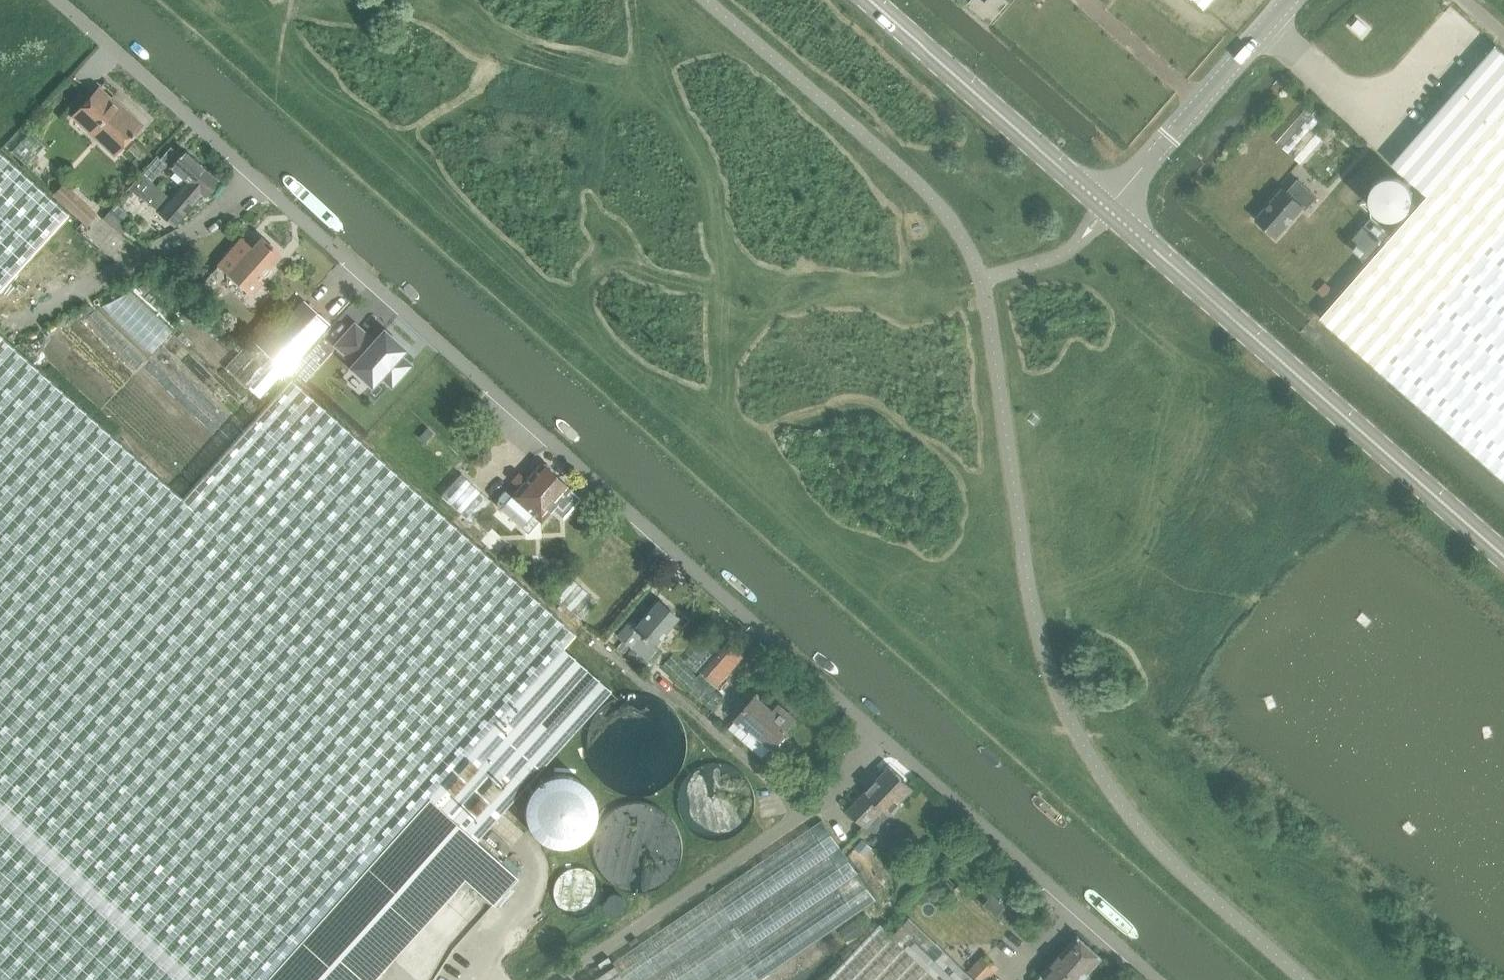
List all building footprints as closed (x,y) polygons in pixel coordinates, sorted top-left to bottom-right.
[(967,4),(990,23),(1009,1),(1008,0),(993,0),(986,8),(977,0),(971,0),(967,4)] [(1389,166),(1405,179),(1425,197),(1503,108),(1503,53),(1495,45),(1389,166)] [(113,154),(141,125),(111,97),(109,98),(98,88),(73,115),(113,154)] [(1309,105),(1277,141),(1289,152),(1321,116),(1309,105)] [(1425,197),(1367,265),(1319,318),(1503,481),(1503,108),(1425,197)] [(30,131),(11,150),(27,165),(44,145),(30,131)] [(170,146),(160,158),(167,164),(166,164),(170,167),(186,181),(187,181),(201,193),(201,194),(203,195),(216,180),(183,152),(181,154),(170,146)] [(68,214),(0,153),(0,290),(68,214)] [(157,156),(141,174),(151,182),(166,164),(167,164),(160,158),(157,156)] [(141,174),(129,188),(140,198),(141,196),(160,212),(159,213),(173,225),(201,194),(201,193),(187,181),(186,181),(171,199),(151,182),(141,174)] [(1283,188),(1256,219),(1277,238),(1304,206),(1306,209),(1317,196),(1298,179),(1287,191),(1283,188)] [(1405,179),(1345,246),(1367,265),(1425,197),(1405,179)] [(50,193),(85,226),(96,213),(62,181),(50,193)] [(116,202),(110,209),(123,219),(128,213),(116,202)] [(110,208),(101,218),(121,235),(129,225),(123,219),(110,209),(110,208)] [(217,264),(227,273),(252,294),(264,281),(261,278),(281,256),(259,237),(251,246),(241,237),(217,264)] [(1327,299),(1335,290),(1325,282),(1318,291),(1327,299)] [(130,290),(101,307),(109,316),(151,354),(172,330),(130,290)] [(266,323),(251,339),(224,366),(258,398),(285,370),(300,354),(301,355),(326,328),(300,304),(275,331),(266,323)] [(370,339),(355,326),(337,346),(356,363),(352,367),(372,385),(380,375),(391,385),(409,366),(399,356),(404,350),(383,332),(372,344),(368,341),(370,339)] [(562,647),(574,634),(290,379),(181,499),(4,340),(0,336),(0,979),(263,979),(562,647)] [(320,338),(303,356),(316,368),(332,350),(320,338)] [(306,360),(298,368),(311,380),(318,372),(306,360)] [(427,427),(418,437),(424,442),(433,432),(427,427)] [(526,531),(537,519),(541,522),(552,509),(563,519),(580,499),(570,489),(571,488),(552,471),(552,467),(547,463),(543,463),(540,461),(510,495),(504,490),(493,502),(526,531)] [(489,498),(465,476),(460,472),(439,494),(470,520),(489,498)] [(568,575),(551,593),(580,619),(596,600),(568,575)] [(653,646),(678,616),(658,599),(637,624),(631,619),(617,636),(646,660),(656,648),(653,646)] [(622,642),(616,648),(623,653),(628,647),(622,642)] [(728,642),(702,673),(718,687),(745,656),(728,642)] [(702,643),(686,661),(696,670),(712,653),(702,643)] [(263,979),(371,979),(464,878),(493,904),(518,877),(476,840),(610,690),(562,647),(263,979)] [(672,653),(661,665),(714,711),(724,699),(672,653)] [(736,720),(730,728),(763,757),(772,747),(776,743),(779,746),(786,738),(783,736),(795,722),(779,707),(773,713),(756,698),(736,720)] [(911,790),(889,768),(849,809),(866,825),(884,807),(890,813),(911,790)] [(624,953),(626,955),(612,964),(623,979),(755,979),(875,900),(821,820),(760,859),(701,898),(624,953)] [(492,829),(483,839),(502,856),(510,846),(492,829)] [(1012,927),(1021,916),(993,894),(984,905),(1012,927)] [(846,942),(871,926),(863,914),(837,930),(846,942)] [(892,935),(939,979),(976,979),(910,917),(892,935)] [(892,935),(880,924),(827,979),(939,979),(892,935)] [(1102,957),(1078,935),(1042,974),(1037,979),(1082,979),(1093,968),(1102,957)] [(969,970),(979,979),(988,979),(1000,967),(985,953),(969,970)] [(590,979),(623,979),(612,964),(594,977),(590,979)]
